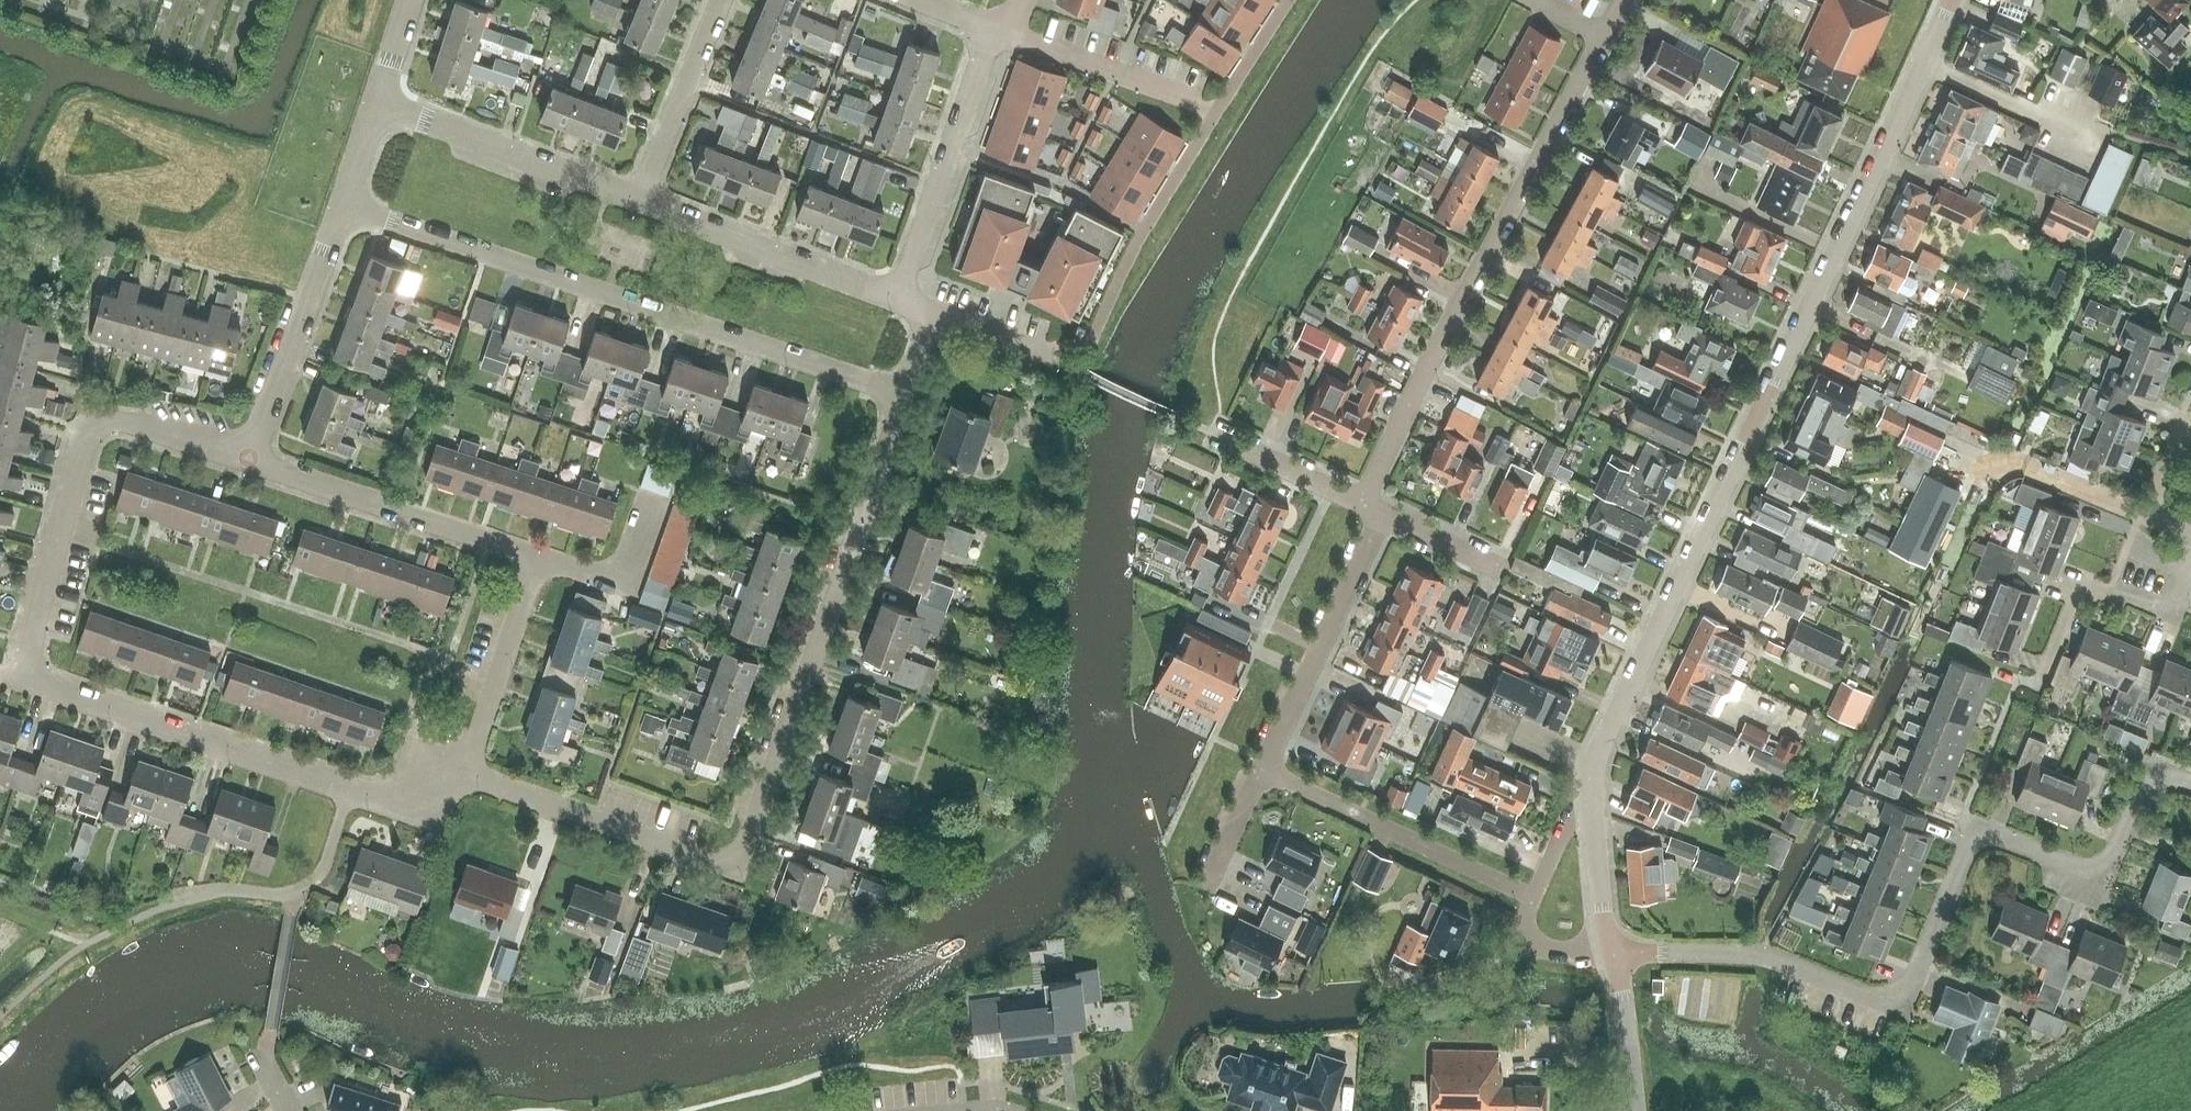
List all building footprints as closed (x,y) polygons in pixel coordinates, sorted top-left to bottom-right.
[(449,26),(479,37),(485,39),(482,48),(522,61),(529,41),(504,33),(483,27),(488,11),(457,0),(449,26)] [(620,6),(604,0),(594,0),(591,6),(615,16),(620,6)] [(666,26),(676,2),(672,0),(641,0),(636,13),(666,26)] [(833,40),(838,30),(813,20),(797,13),(802,0),(767,0),(763,10),(792,24),(809,30),(833,40)] [(1054,2),(1091,16),(1115,26),(1121,12),(1101,5),(1102,0),(1055,0),(1054,2)] [(1199,20),(1242,48),(1258,23),(1223,0),(1202,0),(1209,4),(1199,20)] [(1258,23),(1273,0),(1223,0),(1258,23)] [(1890,13),(1862,0),(1826,0),(1804,47),(1809,50),(1797,76),(1845,99),(1857,73),(1862,75),(1890,13)] [(2187,0),(2147,0),(2153,5),(2171,21),(2189,2),(2187,0)] [(557,12),(541,6),(534,24),(551,30),(557,12)] [(763,10),(753,34),(783,47),(792,24),(763,10)] [(2023,22),(1997,11),(1990,29),(2016,40),(2023,22)] [(656,50),(666,26),(636,13),(626,38),(656,50)] [(2150,14),(2132,35),(2169,66),(2187,46),(2180,40),(2190,30),(2176,17),(2166,28),(2150,14)] [(845,42),(854,21),(843,17),(835,38),(845,42)] [(1242,48),(1199,20),(1189,35),(1174,25),(1167,35),(1182,45),(1182,46),(1225,74),(1242,48)] [(1158,27),(1146,22),(1142,32),(1154,37),(1158,27)] [(2005,39),(1972,24),(1954,64),(2011,91),(2023,64),(1999,52),(2005,39)] [(449,26),(441,51),(472,61),(479,37),(449,26)] [(1532,26),(1509,68),(1538,84),(1561,42),(1532,26)] [(829,50),(833,40),(809,30),(805,40),(829,50)] [(753,34),(743,58),(773,70),(783,47),(753,34)] [(1723,88),(1738,61),(1711,46),(1702,62),(1662,40),(1644,71),(1686,94),(1697,74),(1723,88)] [(863,43),(859,53),(931,79),(940,53),(909,43),(904,57),(887,52),(863,43)] [(2050,75),(2074,87),(2088,59),(2063,47),(2050,75)] [(515,86),(518,76),(493,67),(492,69),(471,62),(472,61),(441,51),(433,76),(464,86),(468,71),(489,78),(515,86)] [(567,127),(579,96),(594,55),(584,51),(569,92),(554,87),(542,117),(567,127)] [(611,90),(620,65),(623,56),(612,52),(608,61),(599,85),(593,102),(579,96),(567,127),(591,136),(605,106),(611,90)] [(931,79),(859,53),(855,63),(880,72),(897,78),(892,92),(922,103),(931,79)] [(1495,62),(1483,54),(1475,67),(1488,74),(1495,62)] [(493,67),(518,76),(521,65),(496,57),(493,67)] [(809,98),(813,88),(789,77),(773,70),(743,58),(733,83),(763,95),(768,81),(785,88),(809,98)] [(1065,79),(1017,62),(1007,90),(1055,107),(1065,79)] [(2113,104),(2127,74),(2103,63),(2089,93),(2113,104)] [(629,68),(620,65),(611,90),(619,93),(629,68)] [(1782,78),(1758,67),(1752,79),(1776,90),(1782,78)] [(789,77),(813,88),(818,78),(793,68),(789,77)] [(1538,84),(1509,68),(1486,110),(1515,126),(1538,84)] [(524,106),(533,80),(520,76),(512,101),(524,106)] [(1413,90),(1394,80),(1386,97),(1405,107),(1413,90)] [(813,88),(809,98),(821,103),(825,93),(813,88)] [(1951,89),(1936,121),(1968,135),(1968,137),(1984,144),(1999,113),(1983,105),(1983,104),(1951,89)] [(1055,107),(1007,90),(997,119),(1045,136),(1055,107)] [(842,102),(866,111),(870,101),(845,92),(842,102)] [(914,128),(922,103),(892,92),(883,117),(914,128)] [(1084,106),(1092,110),(1099,95),(1091,92),(1084,106)] [(1447,110),(1424,97),(1417,110),(1440,123),(1447,110)] [(1842,116),(1805,99),(1793,124),(1783,119),(1776,134),(1824,157),(1842,116)] [(863,121),(866,111),(842,102),(838,113),(863,121)] [(1113,108),(1105,104),(1098,119),(1106,123),(1113,108)] [(628,115),(605,106),(591,136),(616,145),(628,115)] [(748,142),(758,117),(747,113),(738,138),(748,142)] [(1124,140),(1167,167),(1184,141),(1140,114),(1124,140)] [(1655,145),(1660,136),(1642,127),(1643,125),(1622,114),(1605,144),(1626,155),(1622,162),(1631,168),(1643,146),(1635,141),(1637,136),(1655,145)] [(905,153),(914,128),(883,117),(874,142),(905,153)] [(1045,136),(997,119),(986,148),(1035,165),(1045,136)] [(1071,134),(1079,138),(1086,123),(1078,120),(1071,134)] [(1749,121),(1739,142),(1814,178),(1824,157),(1776,134),(1749,121)] [(1968,135),(1936,121),(1917,162),(1949,177),(1950,175),(1958,179),(1968,158),(1959,154),(1968,137),(1968,135)] [(771,122),(756,163),(744,194),(769,203),(781,173),(766,167),(772,151),(782,126),(771,122)] [(1711,135),(1687,122),(1674,147),(1698,160),(1711,135)] [(2043,131),(2029,125),(2022,140),(2036,146),(2043,131)] [(1102,132),(1094,128),(1087,142),(1095,146),(1102,132)] [(1733,165),(1742,145),(1714,132),(1705,152),(1724,161),(1733,165)] [(1449,161),(1486,181),(1499,156),(1474,143),(1462,137),(1449,161)] [(720,185),(744,194),(756,163),(741,158),(748,142),(738,138),(731,154),(720,185)] [(817,169),(826,144),(814,139),(804,164),(817,169)] [(1152,193),(1167,167),(1124,140),(1108,166),(1152,193)] [(2109,143),(2104,155),(2127,166),(2133,154),(2109,143)] [(720,185),(731,154),(707,145),(695,175),(720,185)] [(1057,161),(1065,165),(1072,151),(1064,147),(1057,161)] [(823,224),(836,194),(841,177),(851,152),(841,148),(831,173),(825,190),(810,184),(799,215),(823,224)] [(2027,162),(2019,180),(2030,185),(2042,157),(2031,152),(2027,162)] [(2000,172),(2019,180),(2027,162),(2009,154),(2000,172)] [(2127,166),(2104,155),(2098,167),(2122,178),(2127,166)] [(2054,162),(2042,157),(2030,185),(2042,189),(2054,162)] [(2142,157),(2132,180),(2145,185),(2155,162),(2142,157)] [(849,199),(836,194),(824,224),(848,233),(875,161),(865,158),(849,199)] [(1441,170),(1423,159),(1416,171),(1434,182),(1441,170)] [(1086,164),(1078,160),(1071,174),(1079,178),(1086,164)] [(886,166),(875,161),(848,233),(873,243),(884,212),(870,207),(886,166)] [(1436,184),(1473,204),(1486,181),(1449,161),(1436,184)] [(1724,161),(1716,177),(1730,184),(1738,167),(1733,165),(1724,161)] [(1814,178),(1778,162),(1757,206),(1793,223),(1814,178)] [(2065,167),(2054,162),(2042,189),(2053,194),(2056,188),(2065,167)] [(1135,220),(1152,193),(1108,166),(1092,193),(1135,220)] [(1593,166),(1580,190),(1617,210),(1622,201),(1610,194),(1618,179),(1593,166)] [(2077,173),(2065,167),(2056,188),(2067,194),(2077,173)] [(2106,214),(2122,178),(2098,167),(2082,203),(2106,214)] [(969,217),(953,263),(992,277),(1003,281),(1032,293),(1033,294),(1079,318),(1094,288),(1109,260),(1124,231),(1084,210),(1087,204),(1067,193),(1064,200),(1076,207),(1062,236),(1047,264),(1047,265),(1013,253),(1019,235),(1035,189),(1049,194),(1052,187),(1030,179),(1028,186),(986,171),(969,217)] [(2088,178),(2077,173),(2067,194),(2078,199),(2088,178)] [(1672,208),(1680,188),(1649,176),(1641,197),(1672,208)] [(1381,181),(1374,193),(1389,201),(1396,189),(1381,181)] [(1987,208),(1988,207),(1983,204),(1967,198),(1942,186),(1937,196),(1926,191),(1927,189),(1908,181),(1882,237),(1911,251),(1930,210),(1973,230),(1976,224),(1980,224),(1987,208)] [(1460,229),(1473,204),(1436,184),(1431,194),(1443,200),(1435,215),(1460,229)] [(1997,200),(1972,189),(1967,198),(1983,204),(1988,207),(1987,208),(1992,210),(1997,200)] [(1580,190),(1567,214),(1592,227),(1600,213),(1612,219),(1617,210),(1580,190)] [(2098,218),(2055,198),(2040,230),(2064,242),(2071,227),(2089,236),(2098,218)] [(1567,214),(1554,238),(1591,258),(1596,248),(1585,242),(1592,227),(1567,214)] [(1407,256),(1436,272),(1449,249),(1448,249),(1447,249),(1432,241),(1436,234),(1403,216),(1391,237),(1392,237),(1387,246),(1407,257),(1407,256)] [(1766,282),(1786,238),(1746,219),(1734,244),(1740,247),(1731,266),(1766,282)] [(1343,239),(1370,254),(1379,238),(1352,224),(1343,239)] [(1647,228),(1640,241),(1653,248),(1660,235),(1647,228)] [(393,237),(388,250),(404,255),(408,243),(393,237)] [(1591,258),(1554,238),(1541,262),(1566,275),(1574,260),(1586,267),(1591,258)] [(1932,269),(1933,268),(1918,261),(1918,262),(1879,244),(1865,273),(1876,279),(1872,288),(1903,303),(1908,293),(1913,292),(1917,283),(1915,278),(1905,273),(1909,265),(1919,270),(1917,274),(1931,281),(1936,271),(1932,269)] [(1694,259),(1698,261),(1723,273),(1729,259),(1700,246),(1694,259)] [(2114,246),(2109,256),(2120,261),(2124,251),(2114,246)] [(1923,247),(1916,261),(1936,270),(1942,257),(1923,247)] [(396,292),(394,297),(411,303),(415,294),(398,287),(405,267),(372,255),(362,280),(396,292)] [(1639,267),(1621,257),(1615,269),(1633,278),(1639,267)] [(1738,280),(1723,273),(1698,261),(1693,273),(1717,285),(1706,307),(1724,315),(1725,312),(1747,322),(1760,294),(1736,283),(1738,280)] [(2070,271),(2058,266),(2047,292),(2059,297),(2070,271)] [(2183,288),(2190,291),(2190,267),(2188,275),(2183,288)] [(173,274),(168,292),(177,294),(182,276),(173,274)] [(92,336),(116,342),(132,282),(122,279),(118,296),(104,292),(92,336)] [(387,317),(385,322),(402,328),(406,318),(389,312),(394,297),(396,292),(362,280),(353,305),(387,317)] [(116,342),(138,348),(150,304),(137,301),(141,284),(132,282),(116,342)] [(1968,287),(1957,282),(1952,292),(1964,297),(1968,287)] [(1381,309),(1409,324),(1422,298),(1395,283),(1381,309)] [(1354,296),(1366,303),(1372,291),(1360,285),(1354,296)] [(1516,309),(1553,329),(1558,320),(1546,313),(1554,298),(1529,285),(1516,309)] [(1599,286),(1592,300),(1619,314),(1626,300),(1599,286)] [(1859,286),(1848,309),(1868,318),(1865,323),(1891,335),(1904,307),(1859,286)] [(2183,288),(2182,288),(2185,289),(2179,301),(2177,301),(2168,323),(2190,332),(2190,291),(2183,288)] [(218,290),(215,304),(223,306),(223,304),(226,293),(226,292),(219,290),(218,290)] [(138,348),(161,354),(177,294),(168,292),(164,308),(150,304),(138,348)] [(223,304),(223,306),(232,309),(235,294),(226,292),(226,293),(223,304)] [(161,354),(184,360),(195,317),(182,313),(186,296),(177,294),(161,354)] [(469,318),(489,325),(497,303),(476,296),(469,318)] [(1360,314),(1366,303),(1354,296),(1348,308),(1360,314)] [(2090,297),(2083,312),(2111,324),(2117,309),(2090,297)] [(1327,312),(1308,302),(1300,317),(1319,326),(1327,312)] [(494,327),(485,354),(509,362),(514,345),(530,350),(543,313),(516,303),(507,332),(494,327)] [(184,360),(206,366),(223,306),(215,304),(213,304),(209,320),(195,317),(184,360)] [(353,305),(344,329),(377,342),(376,346),(393,353),(394,349),(395,347),(397,343),(379,337),(385,322),(387,317),(353,305)] [(223,306),(206,366),(230,373),(242,329),(227,325),(232,309),(223,306)] [(1395,350),(1409,324),(1381,309),(1367,336),(1395,350)] [(1548,338),(1553,329),(1516,309),(1503,333),(1528,346),(1536,332),(1548,338)] [(57,351),(60,342),(43,337),(47,323),(3,312),(0,324),(0,336),(57,351)] [(448,312),(443,325),(457,330),(462,317),(448,312)] [(543,313),(530,350),(546,356),(541,373),(564,381),(573,354),(561,350),(570,322),(543,313)] [(2128,319),(2118,341),(2133,347),(2128,360),(2165,376),(2174,353),(2161,348),(2156,346),(2161,333),(2154,330),(2128,319)] [(1661,350),(1653,368),(1669,376),(1701,390),(1712,368),(1723,373),(1735,349),(1699,332),(1701,327),(1685,320),(1677,336),(1693,343),(1685,361),(1661,350)] [(1331,336),(1307,324),(1296,344),(1320,356),(1331,336)] [(1567,334),(1577,339),(1581,331),(1572,326),(1567,334)] [(377,342),(344,329),(335,355),(367,367),(366,370),(384,377),(387,368),(370,361),(376,346),(377,342)] [(573,354),(564,381),(588,388),(594,372),(610,377),(623,339),(596,330),(586,358),(573,354)] [(1520,361),(1528,346),(1503,333),(1490,357),(1527,377),(1532,367),(1520,361)] [(1571,340),(1556,333),(1550,344),(1565,351),(1571,340)] [(1345,340),(1333,334),(1323,355),(1335,361),(1345,340)] [(35,369),(38,356),(55,360),(57,351),(0,336),(0,360),(35,369)] [(1868,352),(1835,337),(1824,361),(1857,376),(1863,362),(1879,370),(1886,354),(1870,347),(1868,352)] [(610,377),(604,394),(620,399),(644,407),(653,381),(640,377),(650,348),(623,339),(610,377)] [(395,347),(394,349),(409,355),(410,352),(410,351),(412,346),(398,341),(397,343),(395,347)] [(1620,344),(1616,351),(1629,358),(1640,363),(1644,355),(1620,344)] [(2018,361),(1988,346),(1968,385),(2004,403),(2016,381),(2010,378),(2018,361)] [(2028,352),(2015,346),(2011,354),(2023,361),(2028,352)] [(57,361),(57,363),(71,367),(74,356),(60,352),(57,361)] [(2108,367),(2099,389),(2125,400),(2130,388),(2156,398),(2165,376),(2128,360),(2113,354),(2108,367)] [(653,381),(644,407),(668,415),(673,399),(689,404),(702,366),(675,357),(666,385),(653,381)] [(1263,360),(1253,381),(1267,388),(1262,398),(1285,408),(1304,368),(1281,357),(1277,367),(1263,360)] [(1527,378),(1527,377),(1490,357),(1477,381),(1502,395),(1510,380),(1522,386),(1520,390),(1534,397),(1540,384),(1527,378)] [(1629,358),(1625,367),(1636,371),(1634,376),(1663,389),(1655,405),(1699,426),(1711,400),(1667,379),(1669,376),(1653,368),(1640,363),(1629,358)] [(45,396),(46,395),(48,387),(31,383),(35,369),(0,360),(0,384),(45,396)] [(702,366),(689,404),(706,409),(700,426),(706,428),(702,440),(716,445),(720,433),(724,434),(732,408),(720,403),(729,375),(702,366)] [(1534,368),(1529,378),(1541,384),(1546,375),(1534,368)] [(1902,396),(1913,402),(1924,379),(1906,371),(1895,395),(1902,398),(1902,396)] [(1854,397),(1883,411),(1886,404),(1896,409),(1901,400),(1893,397),(1899,385),(1889,380),(1884,393),(1861,382),(1857,390),(1818,372),(1808,395),(1847,413),(1854,397)] [(1320,386),(1305,418),(1331,431),(1347,399),(1346,398),(1352,386),(1327,374),(1321,387),(1320,386)] [(1347,399),(1331,431),(1348,438),(1350,434),(1361,439),(1374,411),(1372,411),(1385,384),(1364,374),(1357,388),(1365,392),(1359,404),(1347,399)] [(325,381),(315,408),(347,420),(345,424),(362,430),(366,421),(349,414),(357,393),(325,381)] [(564,381),(562,389),(585,397),(588,388),(564,381)] [(23,415),(26,401),(43,406),(45,396),(0,384),(0,409),(23,415)] [(391,393),(369,384),(365,396),(387,404),(391,393)] [(732,408),(724,434),(747,442),(753,425),(769,431),(782,393),(755,384),(745,412),(732,408)] [(436,389),(427,385),(423,398),(432,401),(436,389)] [(48,387),(46,395),(54,397),(55,398),(57,390),(56,389),(48,387)] [(2091,387),(2081,408),(2090,411),(2084,424),(2099,430),(2136,446),(2146,423),(2120,413),(2125,400),(2099,389),(2098,390),(2091,387)] [(162,389),(160,399),(172,401),(174,391),(162,389)] [(1013,398),(999,392),(990,418),(953,404),(935,454),(973,467),(987,429),(1001,434),(1013,398)] [(782,393),(769,431),(785,436),(779,453),(803,461),(812,434),(799,430),(809,402),(782,393)] [(1435,445),(1422,472),(1447,484),(1452,474),(1461,456),(1468,440),(1469,440),(1475,428),(1479,418),(1481,415),(1485,406),(1486,405),(1462,393),(1461,395),(1456,407),(1455,406),(1453,410),(1444,428),(1445,429),(1437,446),(1435,445)] [(1847,413),(1808,395),(1784,445),(1824,464),(1835,441),(1842,445),(1850,427),(1842,424),(1847,413)] [(1913,403),(1913,402),(1902,396),(1902,398),(1901,400),(1896,409),(1886,404),(1883,411),(1877,424),(1902,435),(1898,442),(1915,450),(1900,482),(1917,490),(1917,491),(1925,474),(1926,474),(1951,421),(1913,403)] [(47,398),(44,411),(64,416),(67,403),(53,399),(47,398)] [(2033,420),(2044,425),(2054,405),(2042,399),(2033,420)] [(1580,406),(1572,402),(1565,416),(1574,420),(1580,406)] [(1638,402),(1628,424),(1687,452),(1699,426),(1655,405),(1653,409),(1638,402)] [(552,407),(542,404),(538,414),(549,418),(553,408),(552,407)] [(347,420),(315,408),(305,435),(335,446),(334,449),(352,456),(356,447),(339,440),(345,424),(347,420)] [(33,442),(35,433),(19,428),(23,415),(0,409),(0,433),(33,442)] [(598,420),(594,432),(606,436),(610,424),(610,421),(598,417),(598,420)] [(2079,437),(2070,459),(2072,460),(2096,470),(2101,458),(2127,468),(2136,446),(2099,430),(2084,424),(2079,437)] [(420,431),(407,427),(403,443),(415,447),(420,431)] [(1475,428),(1469,440),(1481,446),(1486,434),(1475,428)] [(10,460),(14,446),(31,451),(33,442),(0,433),(0,457),(10,460)] [(1498,465),(1504,452),(1509,442),(1497,436),(1485,458),(1498,465)] [(438,484),(455,490),(471,440),(462,437),(458,450),(436,443),(426,476),(439,481),(438,484)] [(636,439),(633,447),(645,451),(648,444),(636,439)] [(1532,468),(1553,478),(1566,449),(1547,439),(1532,468)] [(473,492),(486,496),(497,463),(476,456),(480,443),(471,440),(455,490),(472,495),(473,492)] [(1663,502),(1684,457),(1648,440),(1636,465),(1639,466),(1629,487),(1663,502)] [(603,446),(591,442),(587,454),(599,458),(603,446)] [(39,453),(38,458),(53,462),(57,449),(42,445),(39,453)] [(1566,449),(1553,478),(1557,480),(1561,482),(1576,453),(1566,449)] [(2063,454),(2053,450),(2049,461),(2059,465),(2063,454)] [(1514,457),(1506,453),(1504,452),(1498,465),(1507,469),(1514,457)] [(122,454),(118,464),(129,468),(133,458),(122,454)] [(1447,484),(1447,485),(1471,497),(1485,467),(1484,467),(1461,456),(1452,474),(1447,484)] [(10,460),(0,457),(0,482),(21,488),(23,478),(7,473),(10,460)] [(498,504),(515,509),(531,460),(522,457),(518,470),(497,463),(486,496),(499,500),(498,504)] [(1608,459),(1593,491),(1600,494),(1602,495),(1616,502),(1626,481),(1631,470),(1608,459)] [(533,511),(546,515),(557,482),(536,476),(540,463),(531,460),(515,509),(532,515),(533,511)] [(728,464),(714,460),(711,470),(725,474),(728,464)] [(1765,495),(1788,506),(1793,496),(1799,499),(1806,485),(1833,498),(1832,499),(1848,506),(1854,494),(1811,473),(1810,476),(1777,460),(1766,483),(1769,485),(1765,495)] [(654,492),(663,468),(649,463),(640,487),(654,492)] [(1510,466),(1491,506),(1513,517),(1532,476),(1510,466)] [(677,473),(663,468),(654,492),(669,497),(677,473)] [(1185,474),(1172,469),(1168,478),(1182,484),(1185,474)] [(147,515),(159,481),(128,471),(116,507),(134,513),(134,511),(147,515)] [(1917,491),(1917,490),(1889,548),(1925,565),(1960,490),(1926,474),(1925,474),(1917,491)] [(558,523),(575,529),(591,479),(582,476),(578,489),(557,482),(546,515),(559,519),(558,523)] [(591,479),(575,529),(592,534),(593,531),(607,535),(617,502),(596,495),(600,482),(591,479)] [(1568,497),(1573,488),(1561,482),(1557,480),(1542,510),(1555,516),(1565,496),(1568,497)] [(177,527),(189,490),(159,481),(147,515),(160,519),(160,521),(177,527)] [(2036,509),(2027,530),(2068,546),(2079,518),(2047,506),(2052,493),(2022,481),(2014,500),(2036,509)] [(1239,498),(1233,495),(1227,507),(1246,516),(1278,531),(1289,507),(1245,486),(1239,498)] [(1213,500),(1227,507),(1233,495),(1219,488),(1213,500)] [(207,534),(219,500),(189,490),(177,527),(194,533),(194,530),(207,534)] [(1786,533),(1782,540),(1802,549),(1829,561),(1836,545),(1801,529),(1809,512),(1793,504),(1792,507),(1788,506),(1765,495),(1762,493),(1751,517),(1786,533)] [(1623,497),(1620,505),(1645,516),(1649,508),(1623,497)] [(1642,548),(1653,524),(1600,499),(1589,523),(1642,548)] [(236,547),(249,510),(219,500),(207,534),(220,539),(219,541),(236,547)] [(1221,519),(1227,507),(1213,500),(1207,512),(1221,519)] [(674,504),(670,516),(695,525),(699,512),(674,504)] [(11,523),(14,513),(0,509),(0,520),(11,523)] [(279,520),(249,510),(236,547),(253,552),(254,550),(268,554),(279,520)] [(670,516),(666,528),(690,537),(695,525),(670,516)] [(1235,540),(1267,555),(1278,531),(1246,516),(1235,540)] [(742,547),(793,565),(802,540),(769,528),(770,525),(752,518),(749,528),(766,534),(760,549),(743,543),(742,547)] [(910,524),(901,551),(936,563),(941,548),(966,556),(974,533),(947,523),(942,536),(910,524)] [(1802,549),(1782,540),(1781,543),(1746,527),(1730,561),(1749,570),(1754,560),(1758,562),(1756,564),(1768,570),(1768,568),(1790,578),(1798,559),(1802,549)] [(1869,527),(1865,536),(1886,545),(1887,546),(1891,537),(1890,536),(1869,527)] [(305,569),(322,575),(334,538),(304,528),(293,563),(306,567),(305,569)] [(666,528),(661,541),(686,549),(690,537),(666,528)] [(1987,545),(1981,558),(2011,569),(2016,557),(2057,573),(2068,546),(2027,530),(2019,552),(1989,540),(1987,545)] [(1196,536),(1191,547),(1203,553),(1208,542),(1196,536)] [(340,578),(353,582),(364,548),(334,538),(322,575),(339,580),(340,578)] [(1580,553),(1557,543),(1545,568),(1593,590),(1601,573),(1625,585),(1638,557),(1597,538),(1590,552),(1582,549),(1580,553)] [(1224,563),(1256,578),(1267,555),(1235,540),(1224,563)] [(1974,540),(1969,553),(1981,558),(1987,545),(1974,540)] [(686,549),(661,541),(657,553),(682,562),(686,549)] [(1179,546),(1174,556),(1184,561),(1185,560),(1188,553),(1189,551),(1189,550),(1179,546)] [(733,572),(784,590),(793,565),(742,547),(740,553),(757,559),(751,574),(734,568),(733,572)] [(1188,553),(1185,560),(1197,566),(1203,554),(1203,553),(1191,547),(1189,550),(1189,551),(1188,553)] [(365,589),(382,594),(394,558),(364,548),(353,582),(366,587),(365,589)] [(901,551),(891,577),(923,589),(919,601),(946,610),(955,587),(930,579),(936,563),(901,551)] [(657,553),(653,565),(677,574),(682,562),(657,553)] [(1193,584),(1211,592),(1213,587),(1244,602),(1256,578),(1224,563),(1223,564),(1203,554),(1197,566),(1201,568),(1193,584)] [(1557,612),(1566,617),(1572,606),(1585,612),(1591,601),(1579,595),(1584,586),(1516,555),(1510,568),(1538,581),(1554,588),(1546,604),(1558,610),(1557,612)] [(400,598),(413,602),(424,568),(394,558),(382,594),(399,600),(400,598)] [(1995,585),(1987,606),(2028,622),(2039,594),(2006,582),(2011,569),(1981,558),(1974,576),(1995,585)] [(1397,586),(1429,601),(1433,594),(1438,596),(1444,582),(1439,580),(1440,579),(1408,564),(1397,586)] [(1762,580),(1728,564),(1716,590),(1764,613),(1771,600),(1776,603),(1775,606),(1798,617),(1807,599),(1763,577),(1762,580)] [(677,574),(653,565),(648,578),(673,586),(677,574)] [(424,568),(413,602),(426,606),(425,609),(443,614),(455,578),(424,568)] [(724,597),(775,615),(784,590),(733,572),(731,578),(748,584),(743,599),(725,593),(724,597)] [(648,578),(644,590),(668,599),(673,586),(648,578)] [(1429,601),(1397,586),(1386,611),(1417,626),(1429,601)] [(668,599),(644,590),(640,601),(665,610),(668,599)] [(592,647),(609,653),(613,643),(595,638),(602,617),(600,616),(604,603),(576,593),(572,606),(570,606),(561,633),(594,643),(592,647)] [(1490,601),(1474,593),(1467,607),(1462,618),(1478,625),(1490,601)] [(766,641),(775,615),(724,597),(722,602),(739,609),(732,629),(766,641)] [(1895,600),(1883,629),(1899,636),(1912,607),(1895,600)] [(883,601),(873,628),(908,640),(925,647),(931,631),(938,634),(946,610),(919,601),(915,613),(883,601)] [(1449,613),(1462,619),(1462,618),(1467,607),(1454,601),(1449,613)] [(1516,611),(1495,601),(1490,613),(1510,623),(1516,611)] [(1572,606),(1566,617),(1585,626),(1593,630),(1594,627),(1603,631),(1611,614),(1599,608),(1601,605),(1591,601),(1585,612),(1572,606)] [(694,610),(672,603),(668,615),(690,623),(694,610)] [(662,614),(634,605),(629,621),(657,630),(662,614)] [(2028,622),(1987,606),(1978,628),(1956,619),(1949,637),(1980,649),(1985,637),(2017,650),(2028,622)] [(1252,633),(1202,609),(1198,617),(1248,641),(1252,633)] [(96,650),(109,655),(121,620),(91,610),(78,646),(96,652),(96,650)] [(1374,636),(1406,651),(1417,626),(1386,611),(1374,636)] [(1457,630),(1462,619),(1449,613),(1443,624),(1457,630)] [(1535,634),(1536,634),(1545,639),(1546,637),(1563,645),(1561,649),(1589,662),(1600,639),(1545,614),(1535,634)] [(1704,615),(1696,633),(1687,652),(1730,672),(1745,640),(1726,632),(1728,626),(1704,615)] [(121,661),(138,667),(151,631),(121,620),(109,655),(122,659),(121,661)] [(1844,643),(1799,621),(1786,646),(1831,669),(1836,659),(1844,643)] [(676,625),(666,622),(664,630),(673,633),(676,625)] [(1249,655),(1185,624),(1154,689),(1219,719),(1249,655)] [(2099,678),(2116,638),(2088,626),(2075,659),(2062,654),(2050,683),(2073,692),(2082,671),(2099,678)] [(873,628),(863,655),(896,666),(891,679),(918,688),(927,665),(902,656),(908,640),(873,628)] [(156,671),(169,675),(181,641),(151,631),(138,667),(155,673),(156,671)] [(1898,640),(1877,631),(1874,637),(1879,639),(1874,649),(1891,657),(1898,640)] [(584,674),(601,679),(604,670),(587,664),(592,647),(594,643),(561,633),(544,684),(561,689),(569,664),(585,670),(584,674)] [(1580,681),(1589,662),(1561,649),(1563,645),(1546,637),(1545,639),(1536,634),(1524,660),(1527,662),(1558,676),(1560,672),(1580,681)] [(1406,651),(1374,636),(1363,659),(1395,674),(1395,673),(1400,675),(1407,661),(1402,659),(1406,651)] [(2143,649),(2116,638),(2099,678),(2120,687),(2111,709),(2129,716),(2142,687),(2129,682),(2143,649)] [(1769,639),(1764,649),(1780,657),(1785,647),(1769,639)] [(716,674),(750,686),(758,661),(726,650),(727,646),(709,640),(705,649),(723,655),(717,671),(716,674)] [(181,641),(169,675),(182,680),(181,682),(198,688),(202,678),(202,676),(207,664),(207,663),(207,662),(208,662),(208,660),(211,651),(181,641)] [(1427,661),(1439,667),(1444,657),(1432,651),(1427,661)] [(1527,662),(1524,660),(1505,652),(1500,664),(1522,674),(1527,662)] [(1687,652),(1677,672),(1668,692),(1712,713),(1721,694),(1729,693),(1736,679),(1729,676),(1730,672),(1687,652)] [(1836,659),(1831,669),(1842,674),(1847,664),(1836,659)] [(2142,687),(2129,716),(2148,724),(2157,702),(2178,711),(2190,680),(2190,669),(2167,659),(2154,692),(2142,687)] [(266,671),(236,660),(223,696),(241,702),(241,700),(254,705),(266,671)] [(1942,685),(1982,701),(1992,676),(1952,660),(1945,678),(1928,671),(1924,681),(1940,688),(1942,685)] [(714,680),(708,695),(707,699),(741,711),(750,686),(716,674),(717,671),(700,664),(700,665),(688,661),(685,670),(697,674),(714,680)] [(1438,668),(1439,667),(1427,661),(1415,686),(1394,675),(1385,693),(1440,720),(1460,679),(1438,668)] [(218,665),(208,662),(207,662),(207,663),(207,664),(202,676),(202,678),(212,682),(213,680),(218,665)] [(566,726),(583,732),(587,722),(569,717),(584,674),(585,670),(569,664),(561,689),(544,684),(535,711),(568,722),(566,726)] [(1558,728),(1571,699),(1502,668),(1490,695),(1461,682),(1443,719),(1505,747),(1521,714),(1533,719),(1535,717),(1558,728)] [(266,711),(283,717),(296,681),(266,671),(254,705),(267,709),(266,711)] [(2178,711),(2190,717),(2190,680),(2178,711)] [(301,721),(314,725),(326,691),(296,681),(283,717),(300,723),(301,721)] [(1872,694),(1852,685),(1837,717),(1857,727),(1872,694)] [(1942,685),(1940,688),(1935,702),(1918,695),(1914,706),(1931,712),(1932,710),(1972,726),(1982,701),(1942,685)] [(705,705),(699,720),(698,724),(732,736),(741,711),(707,699),(708,695),(691,689),(691,691),(681,687),(677,695),(688,699),(705,705)] [(326,732),(343,738),(356,701),(326,691),(314,725),(327,730),(326,732)] [(840,722),(872,733),(878,716),(895,722),(903,700),(878,691),(874,703),(849,695),(840,722)] [(1372,712),(1344,699),(1333,723),(1378,744),(1389,720),(1397,724),(1403,712),(1378,700),(1372,712)] [(356,701),(343,738),(360,744),(361,741),(374,746),(386,712),(356,701)] [(1695,719),(1663,703),(1652,727),(1700,750),(1705,740),(1729,750),(1736,737),(1696,718),(1695,719)] [(1825,720),(1794,706),(1788,720),(1819,733),(1825,720)] [(1932,710),(1931,712),(1925,727),(1908,720),(1904,730),(1921,737),(1923,734),(1962,750),(1972,726),(1932,710)] [(556,757),(573,763),(578,748),(561,743),(566,726),(568,722),(535,711),(526,738),(543,744),(540,752),(555,757),(554,758),(556,758),(556,757)] [(0,712),(0,759),(2,760),(0,766),(0,782),(15,787),(25,759),(11,754),(22,720),(0,712)] [(668,719),(646,713),(640,730),(655,734),(655,732),(663,734),(668,719)] [(698,724),(699,720),(682,714),(680,720),(673,718),(668,731),(676,733),(677,729),(694,735),(689,749),(672,743),(666,761),(695,771),(701,754),(723,762),(732,736),(698,724)] [(866,750),(872,733),(840,722),(830,748),(854,757),(850,769),(875,778),(883,756),(866,750)] [(1350,760),(1344,772),(1369,784),(1378,765),(1370,761),(1378,744),(1333,723),(1322,746),(1350,760)] [(1770,734),(1746,723),(1739,738),(1774,754),(1779,743),(1768,738),(1770,734)] [(1495,810),(1516,820),(1516,819),(1519,812),(1531,785),(1466,756),(1475,735),(1455,726),(1433,774),(1453,783),(1452,783),(1468,790),(1498,803),(1495,810)] [(2077,731),(2067,727),(2062,741),(2072,745),(2077,731)] [(2124,728),(2119,741),(2127,745),(2128,745),(2133,731),(2132,731),(2124,728)] [(39,764),(25,759),(15,787),(35,794),(43,773),(64,781),(78,739),(51,730),(39,764)] [(1894,754),(1911,761),(1912,758),(1952,775),(1962,750),(1923,734),(1921,737),(1915,751),(1898,744),(1894,754)] [(2016,803),(2044,814),(2060,773),(2039,765),(2047,743),(2029,736),(2017,766),(2029,771),(2016,803)] [(1650,737),(1640,757),(1696,783),(1696,782),(1707,787),(1716,768),(1705,763),(1650,737)] [(105,748),(78,739),(64,781),(85,788),(78,809),(98,816),(108,787),(93,782),(105,748)] [(1771,755),(1756,749),(1751,761),(1766,767),(1771,755)] [(1912,758),(1911,761),(1905,775),(1889,769),(1885,778),(1880,776),(1875,788),(1897,798),(1903,784),(1942,800),(1952,775),(1912,758)] [(152,811),(166,770),(139,760),(127,794),(113,789),(103,818),(124,825),(131,804),(151,811),(152,811)] [(2060,773),(2044,814),(2071,825),(2084,793),(2096,798),(2109,768),(2091,760),(2082,782),(2060,773)] [(1653,824),(1661,807),(1686,819),(1698,793),(1643,768),(1631,793),(1632,793),(1624,810),(1653,824)] [(867,800),(875,778),(850,769),(846,781),(821,773),(812,799),(844,811),(850,794),(867,800)] [(193,779),(166,770),(152,811),(151,811),(148,819),(170,827),(166,839),(186,846),(196,818),(182,813),(193,779)] [(1418,780),(1409,798),(1411,799),(1423,804),(1426,797),(1431,786),(1418,780)] [(1391,784),(1384,801),(1397,807),(1398,807),(1399,808),(1407,792),(1406,791),(1403,790),(1391,784)] [(1852,787),(1845,801),(1846,801),(1858,806),(1863,792),(1852,787)] [(235,839),(249,798),(222,789),(210,823),(196,818),(186,846),(207,853),(214,832),(235,839)] [(1507,839),(1516,820),(1495,810),(1458,793),(1451,810),(1442,806),(1436,820),(1461,831),(1466,820),(1507,839)] [(276,807),(249,798),(235,839),(256,847),(249,867),(269,874),(279,846),(265,841),(276,807)] [(863,818),(844,811),(812,799),(802,826),(826,835),(822,847),(849,857),(863,818)] [(1922,861),(1932,836),(1920,831),(1926,817),(1886,801),(1885,805),(1880,816),(1892,821),(1885,838),(1868,831),(1864,841),(1881,848),(1882,845),(1922,861)] [(1806,819),(1789,811),(1782,826),(1799,834),(1806,819)] [(95,827),(81,822),(69,855),(83,859),(95,827)] [(1772,830),(1760,858),(1780,867),(1792,840),(1772,830)] [(1282,877),(1274,893),(1303,906),(1310,891),(1306,889),(1324,852),(1281,832),(1267,862),(1288,872),(1285,879),(1282,877)] [(1698,846),(1671,837),(1666,850),(1693,860),(1698,846)] [(1872,869),(1912,886),(1922,861),(1882,845),(1881,848),(1875,862),(1859,855),(1854,865),(1871,872),(1872,869)] [(1662,846),(1627,848),(1631,901),(1666,898),(1664,880),(1673,879),(1677,875),(1677,862),(1672,858),(1663,858),(1662,846)] [(431,871),(363,847),(350,884),(400,902),(398,907),(416,913),(431,871)] [(1393,861),(1368,850),(1354,882),(1378,893),(1393,861)] [(1742,865),(1700,850),(1694,867),(1736,882),(1742,865)] [(1856,855),(1844,851),(1841,861),(1853,865),(1856,855)] [(820,871),(790,860),(777,897),(813,910),(823,883),(838,889),(846,868),(824,860),(820,871)] [(885,867),(868,862),(865,871),(882,877),(885,867)] [(2190,927),(2190,923),(2177,917),(2190,882),(2190,875),(2159,862),(2142,905),(2166,915),(2161,927),(2187,937),(2190,927)] [(518,881),(468,863),(456,899),(457,899),(453,910),(469,915),(472,904),(505,916),(499,933),(515,939),(524,910),(509,905),(518,881)] [(1903,910),(1912,886),(1872,869),(1871,872),(1865,886),(1849,880),(1845,890),(1861,897),(1862,894),(1903,910)] [(1834,874),(1830,884),(1845,890),(1849,880),(1834,874)] [(863,875),(856,893),(857,893),(881,902),(888,885),(888,884),(863,875)] [(1808,875),(1795,898),(1812,905),(1822,880),(1808,875)] [(622,897),(606,891),(604,896),(576,886),(566,913),(594,923),(593,928),(608,934),(603,948),(616,953),(624,931),(611,926),(622,897)] [(1893,934),(1903,910),(1862,894),(1861,897),(1855,911),(1839,904),(1835,914),(1851,921),(1852,918),(1893,934)] [(2048,968),(2058,943),(2038,935),(2048,912),(2008,896),(1991,938),(2030,954),(2028,960),(2048,968)] [(652,925),(648,936),(679,946),(682,936),(721,950),(732,918),(708,910),(707,913),(662,897),(652,925)] [(1790,911),(1789,913),(1808,921),(1809,918),(1809,917),(1814,906),(1812,905),(1795,898),(1791,908),(1790,911)] [(1471,918),(1443,905),(1443,906),(1432,900),(1419,929),(1408,924),(1388,969),(1412,978),(1425,947),(1452,960),(1471,918)] [(1245,957),(1241,966),(1259,975),(1263,965),(1268,967),(1282,939),(1286,941),(1297,917),(1270,904),(1269,903),(1258,926),(1240,917),(1226,947),(1245,957)] [(1834,917),(1814,909),(1811,918),(1831,926),(1834,917)] [(1295,947),(1313,956),(1327,927),(1308,918),(1295,947)] [(1883,960),(1893,934),(1852,918),(1851,921),(1846,935),(1829,929),(1825,939),(1843,946),(1844,944),(1883,960)] [(2077,951),(2058,943),(2048,968),(2049,968),(2044,982),(2063,989),(2067,976),(2070,970),(2109,986),(2126,944),(2086,928),(2077,951)] [(635,935),(620,975),(639,982),(654,942),(635,935)] [(2182,947),(2161,941),(2156,957),(2177,964),(2182,947)] [(392,942),(386,946),(386,953),(390,959),(397,959),(403,955),(404,948),(399,942),(392,942)] [(520,950),(502,945),(493,975),(510,981),(520,950)] [(598,957),(591,977),(607,983),(614,962),(598,957)] [(1082,1006),(1099,1005),(1095,970),(1076,972),(1077,980),(1051,983),(1053,1007),(1002,1012),(1001,1000),(984,1002),(984,1006),(971,1008),(973,1031),(1001,1028),(1002,1033),(1006,1032),(1009,1054),(1073,1047),(1074,1049),(1075,1049),(1067,1026),(1084,1024),(1082,1006)] [(1969,996),(1947,987),(1935,1017),(1957,1025),(1947,1049),(1977,1061),(2000,1005),(1970,993),(1969,996)] [(2065,1019),(2037,1008),(2030,1026),(2058,1037),(2065,1019)] [(1520,1030),(1508,1030),(1508,1047),(1520,1047),(1520,1030)] [(1843,1057),(1847,1047),(1837,1043),(1833,1053),(1843,1057)] [(1433,1049),(1432,1110),(1546,1110),(1547,1085),(1516,1084),(1515,1087),(1501,1087),(1502,1070),(1498,1070),(1499,1050),(1433,1049)] [(1229,1054),(1224,1057),(1219,1073),(1222,1079),(1233,1082),(1228,1097),(1271,1110),(1294,1110),(1297,1101),(1328,1110),(1331,1110),(1347,1062),(1318,1052),(1310,1076),(1306,1075),(1306,1072),(1242,1052),(1240,1058),(1229,1054)] [(171,1077),(171,1082),(175,1090),(179,1093),(187,1089),(193,1101),(180,1108),(174,1110),(213,1110),(211,1107),(221,1102),(231,1096),(220,1076),(210,1055),(194,1063),(179,1071),(178,1072),(178,1073),(171,1077)] [(335,1081),(327,1104),(329,1104),(332,1110),(400,1110),(403,1103),(335,1081)]
